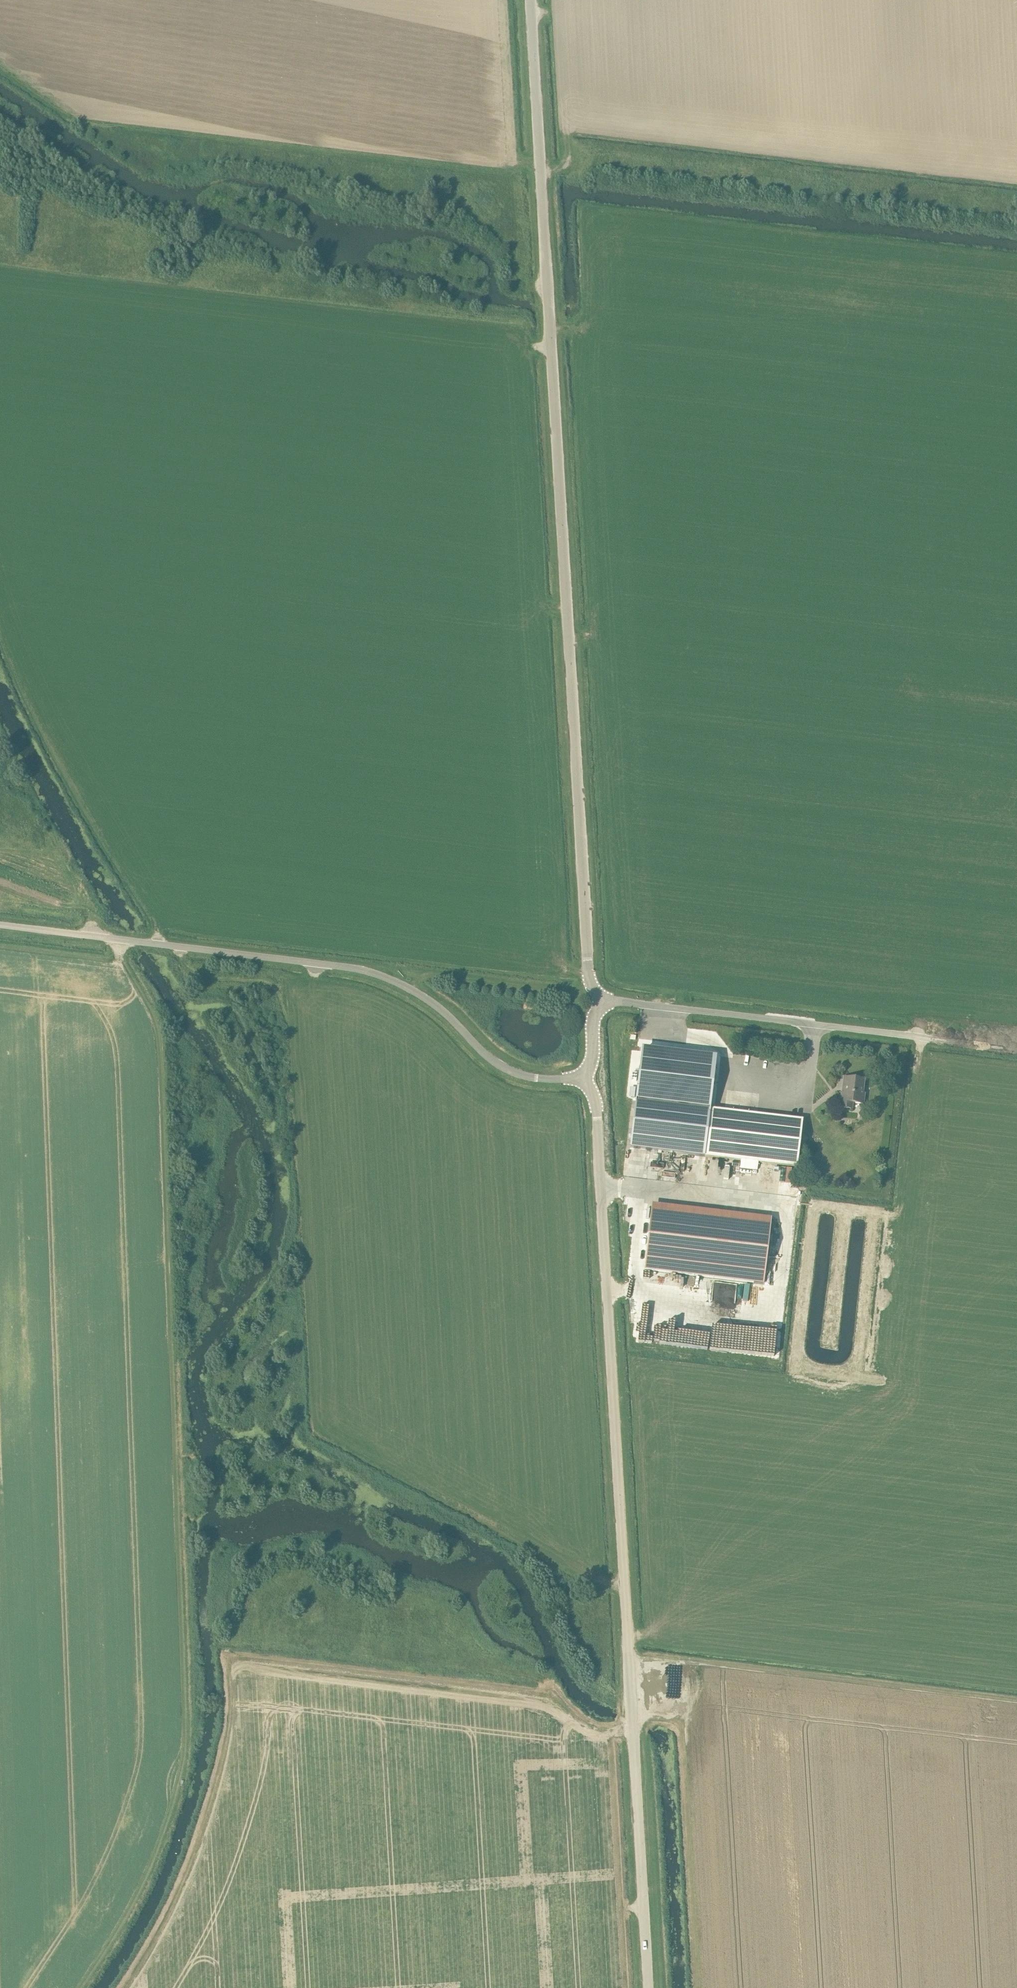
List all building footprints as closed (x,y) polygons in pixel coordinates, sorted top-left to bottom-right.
[(644,1048),(631,1146),(704,1155),(709,1108),(710,1108),(717,1057),(644,1048)] [(863,1104),(865,1093),(863,1093),(864,1080),(843,1077),(839,1107),(852,1109),(853,1103),(863,1104)] [(797,1166),(802,1119),(710,1108),(709,1108),(704,1155),(741,1160),(740,1168),(757,1170),(758,1162),(797,1166)] [(764,1284),(771,1218),(652,1204),(644,1270),(764,1284)]
